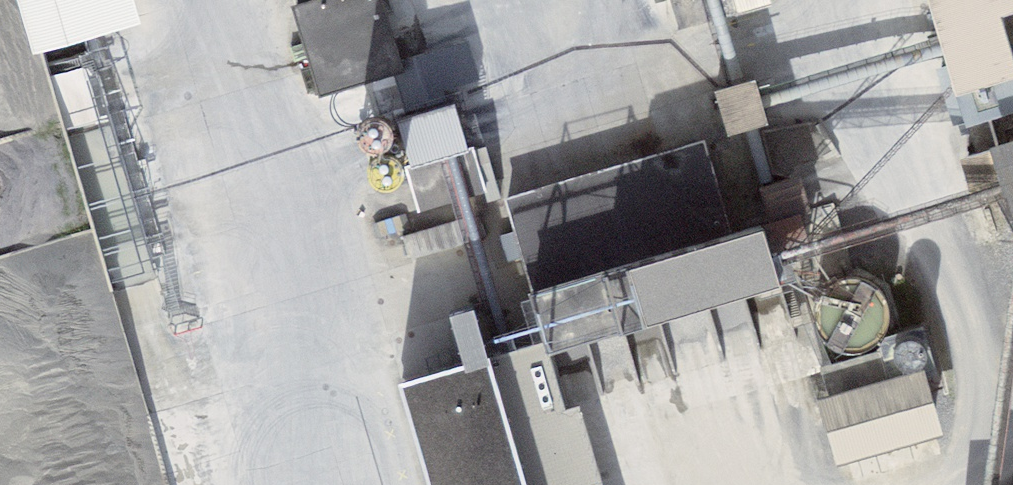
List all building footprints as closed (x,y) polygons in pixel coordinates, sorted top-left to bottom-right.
[(31,36),(142,14),(140,0),(24,0),(31,36)] [(303,87),(385,64),(367,0),(278,0),(303,87)] [(682,26),(759,3),(758,0),(674,0),(682,26)] [(933,81),(1012,56),(1012,0),(908,0),(933,81)] [(733,60),(695,72),(710,117),(748,105),(733,60)] [(440,77),(373,97),(403,201),(471,181),(440,77)] [(966,117),(987,186),(1012,178),(1012,106),(1012,103),(966,117)] [(753,261),(738,213),(498,286),(513,334),(753,261)] [(513,334),(368,353),(407,484),(572,484),(513,334)] [(902,351),(799,381),(818,446),(921,416),(902,351)]
